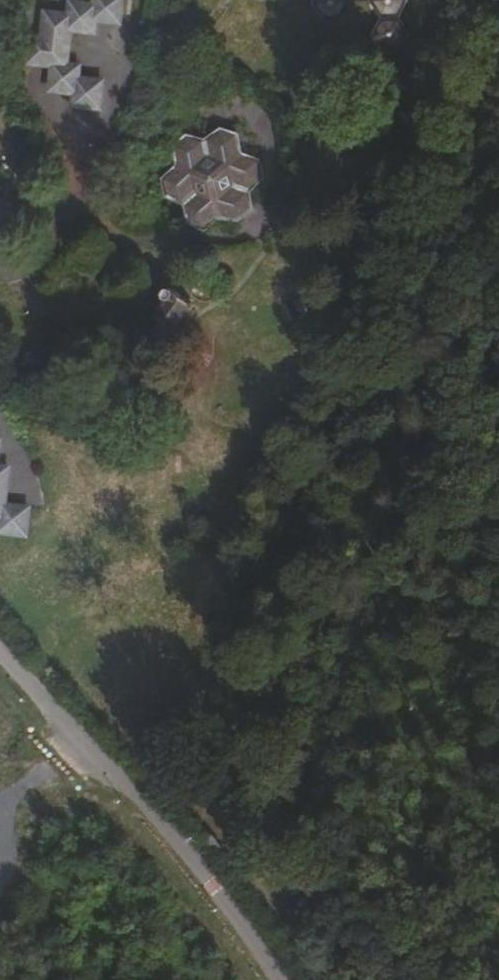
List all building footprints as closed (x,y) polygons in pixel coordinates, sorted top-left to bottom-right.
[(55,142),(54,124),(45,122),(38,116),(33,109),(31,100),(33,92),(37,84),(45,78),(54,75),(63,76),(70,80),(76,87),(79,96),(79,101),(94,105),(107,96),(103,76),(88,75),(87,66),(79,65),(78,49),(83,48),(82,37),(93,31),(91,9),(93,8),(93,0),(5,0),(0,4),(0,7),(2,20),(15,23),(16,29),(25,31),(25,47),(23,48),(23,59),(18,61),(19,80),(15,82),(16,95),(5,101),(6,119),(19,120),(19,124),(22,127),(26,127),(33,144),(41,146),(50,144),(55,142)] [(407,62),(416,73),(430,71),(433,69),(437,53),(434,51),(427,44),(424,36),(424,26),(427,18),(426,15),(423,10),(418,6),(399,9),(390,0),(333,0),(332,4),(343,14),(341,38),(352,48),(368,45),(371,26),(399,24),(411,38),(407,62)] [(193,157),(177,167),(177,184),(193,195),(192,215),(206,224),(223,215),(240,224),(256,214),(256,196),(274,186),(275,169),(258,158),(258,138),(243,128),(227,139),(208,129),(194,137),(193,157)] [(170,324),(188,301),(163,282),(156,290),(164,296),(152,312),(170,324)] [(0,440),(0,519),(17,526),(32,516),(32,498),(44,490),(43,467),(31,461),(30,440),(12,433),(0,440)]
